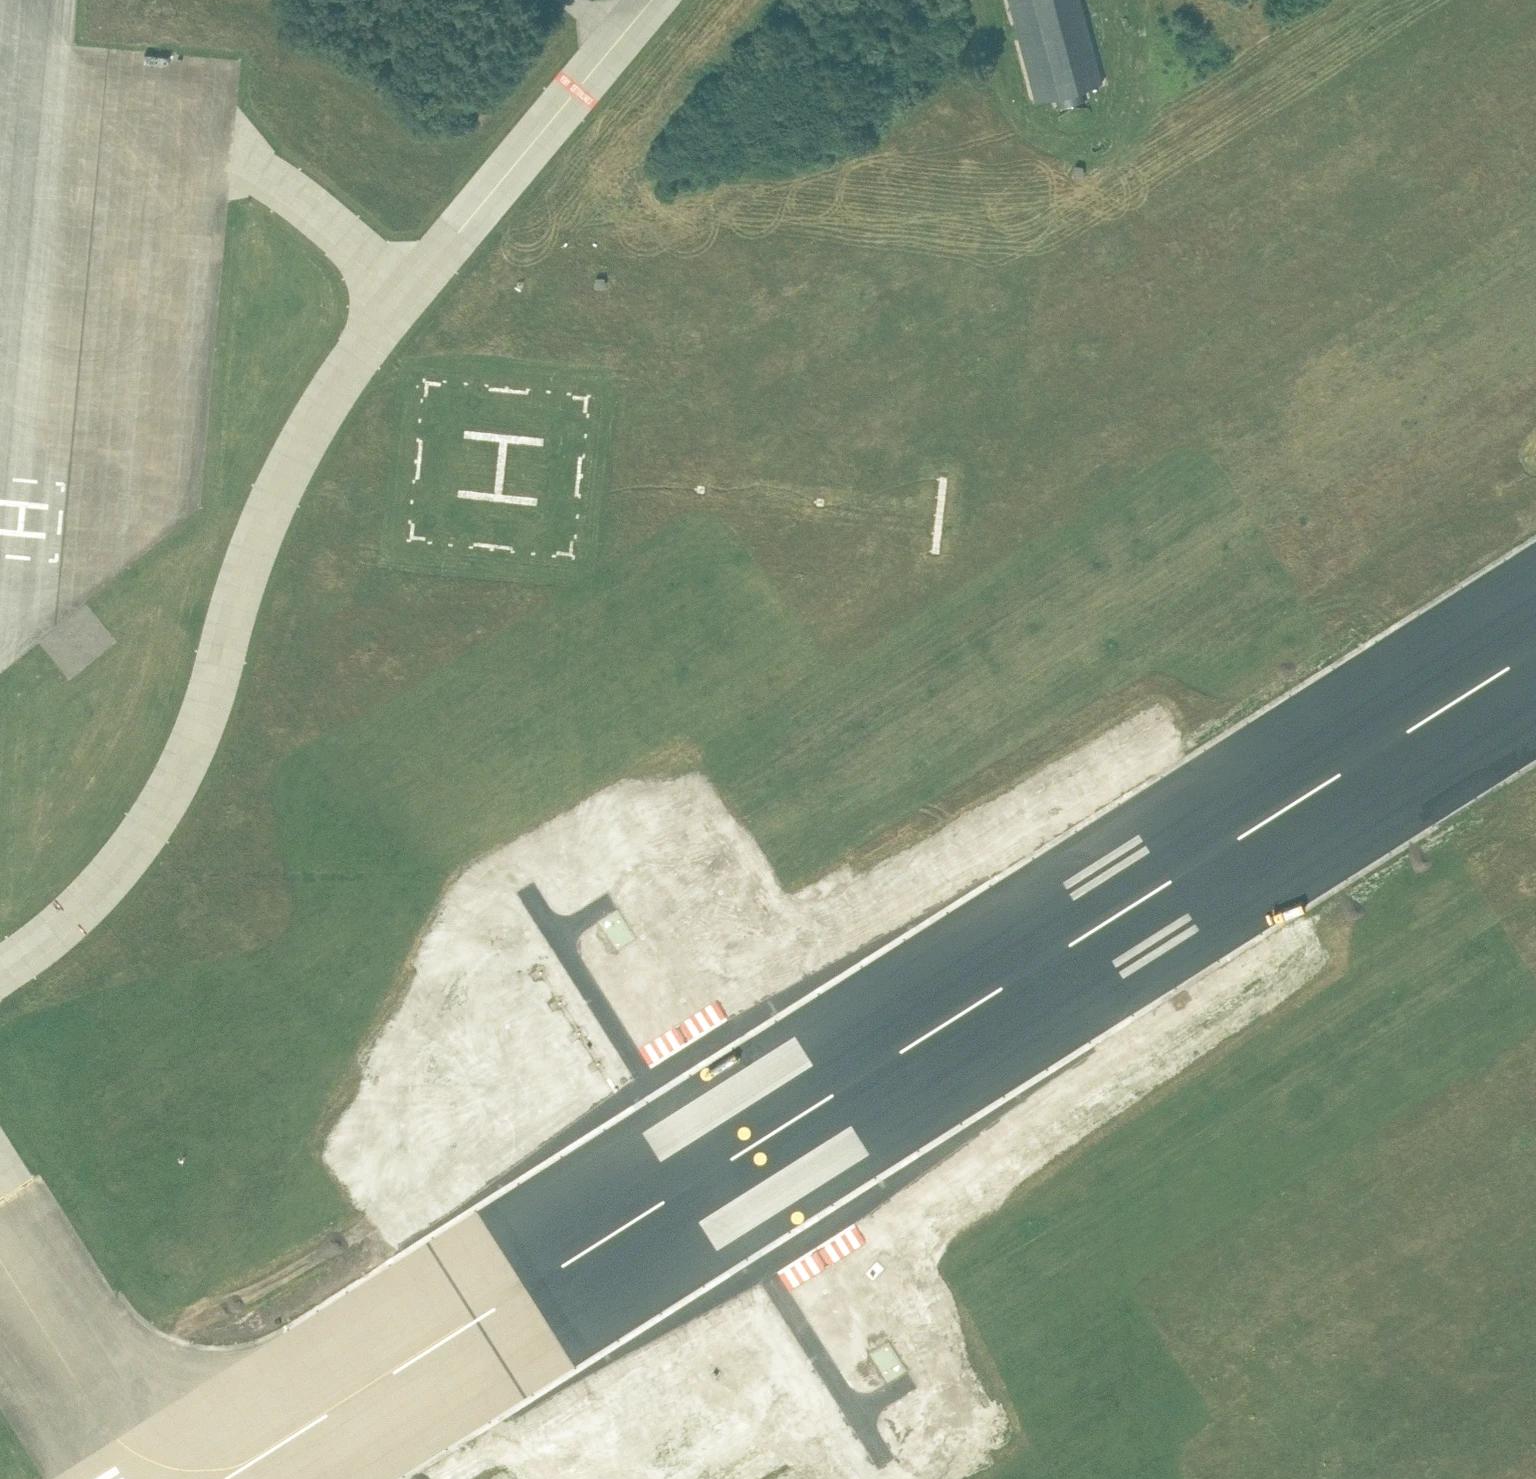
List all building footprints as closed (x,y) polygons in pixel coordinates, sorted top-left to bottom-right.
[(1053,94),(1057,108),(1086,100),(1083,87),(1102,82),(1081,0),(1008,0),(1034,99),(1053,94)]
